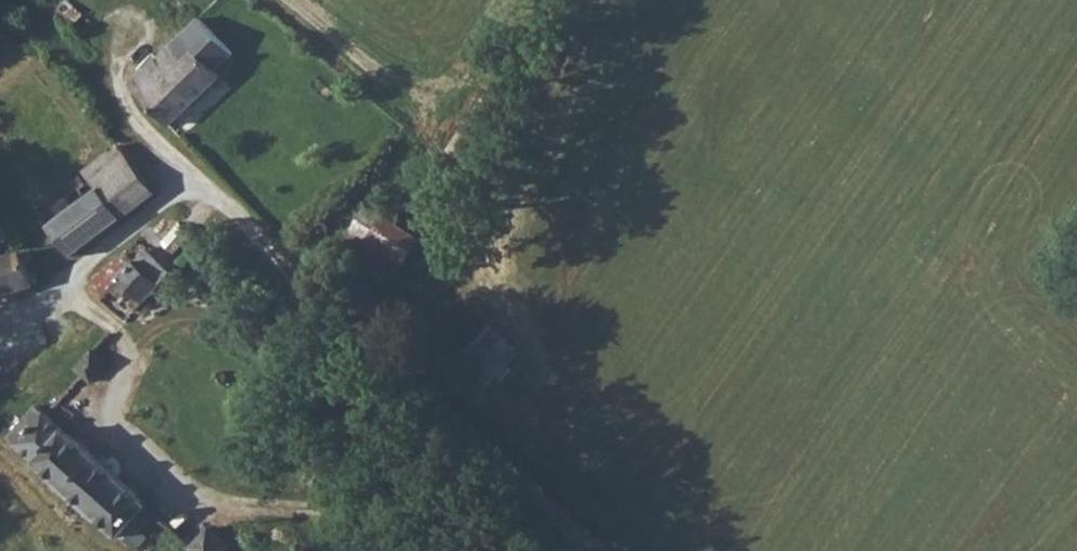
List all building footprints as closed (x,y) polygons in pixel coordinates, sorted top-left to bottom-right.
[(68,5),(55,17),(71,33),(72,33),(83,21),(68,5)] [(174,48),(132,90),(174,130),(225,78),(198,50),(187,60),(174,48)] [(117,148),(85,172),(98,190),(49,226),(72,258),(155,196),(117,148)] [(403,273),(425,236),(370,203),(347,239),(403,273)] [(138,259),(128,251),(93,279),(109,294),(122,282),(146,304),(176,273),(149,249),(138,259)] [(37,289),(22,253),(0,259),(0,299),(37,289)] [(37,404),(9,435),(121,537),(133,524),(145,535),(163,515),(159,513),(46,412),(37,404)] [(194,545),(201,550),(224,550),(230,543),(213,525),(194,545)]
